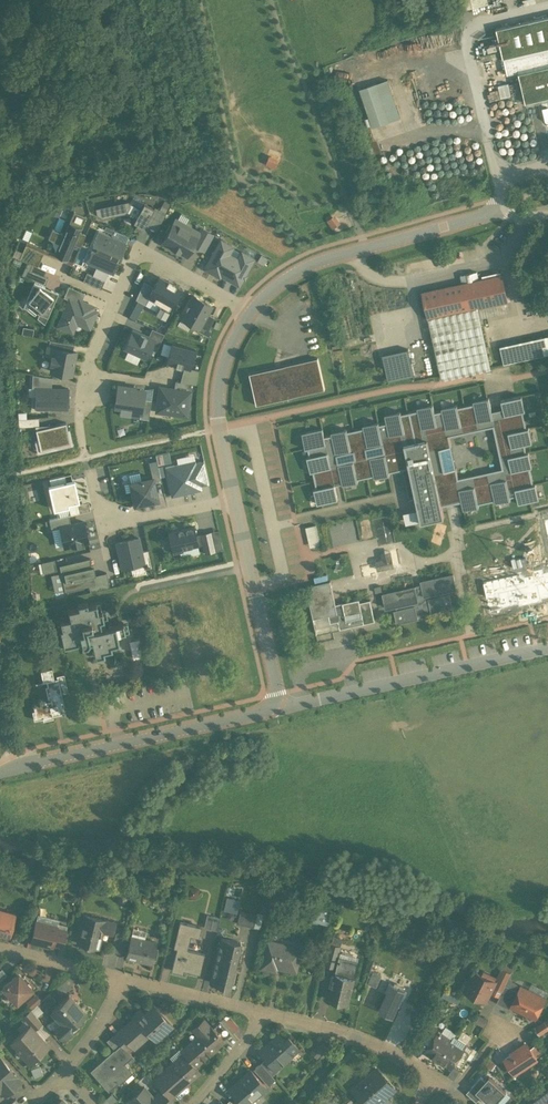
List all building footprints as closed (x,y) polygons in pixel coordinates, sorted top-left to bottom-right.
[(458,9),(489,2),(488,0),(456,0),(458,9)] [(496,27),(503,56),(507,74),(518,71),(525,102),(547,97),(547,15),(496,27)] [(377,82),(360,88),(373,126),(390,120),(401,117),(391,88),(388,78),(377,82)] [(500,83),(502,96),(514,94),(512,81),(500,83)] [(102,215),(125,212),(134,216),(139,208),(128,203),(128,200),(96,206),(97,213),(102,215)] [(139,208),(134,216),(132,220),(142,226),(143,223),(152,207),(142,201),(139,208)] [(152,207),(143,223),(156,230),(167,212),(153,204),(152,207)] [(331,218),(336,226),(345,221),(339,212),(331,218)] [(175,217),(160,242),(187,257),(194,245),(201,231),(198,229),(175,217)] [(69,221),(64,233),(62,232),(58,241),(60,242),(55,253),(67,259),(81,226),(69,221)] [(200,226),(198,229),(201,231),(194,245),(205,251),(214,233),(200,226)] [(97,230),(84,262),(113,274),(126,242),(97,230)] [(220,238),(203,268),(239,287),(256,257),(241,249),(240,251),(233,248),(234,245),(220,238)] [(502,274),(423,291),(428,317),(478,306),(508,299),(502,274)] [(152,286),(146,296),(149,297),(170,309),(182,288),(158,275),(152,286)] [(57,292),(33,282),(26,299),(27,299),(30,302),(25,307),(34,315),(36,312),(46,316),(57,292)] [(145,304),(149,297),(146,296),(152,286),(144,282),(135,299),(145,304)] [(63,297),(67,299),(68,295),(77,299),(78,297),(82,298),(84,292),(68,286),(63,297)] [(192,293),(179,317),(198,328),(199,328),(208,312),(213,304),(192,293)] [(67,299),(56,325),(72,332),(75,323),(90,329),(98,309),(95,308),(96,304),(82,298),(78,297),(77,299),(68,295),(67,299)] [(478,306),(428,317),(442,378),(491,367),(478,306)] [(215,316),(208,312),(199,328),(198,328),(198,329),(209,335),(211,329),(209,328),(215,316)] [(150,348),(155,337),(149,334),(132,327),(123,348),(145,358),(150,348)] [(151,328),(149,334),(155,337),(150,348),(156,350),(163,333),(151,328)] [(500,345),(504,362),(547,353),(547,335),(500,345)] [(194,350),(170,343),(165,362),(189,368),(194,350)] [(50,355),(47,372),(73,376),(78,350),(46,344),(45,354),(50,355)] [(386,351),(390,378),(418,374),(414,347),(386,351)] [(318,357),(248,372),(255,403),(325,388),(318,357)] [(116,383),(113,408),(120,409),(119,415),(139,418),(139,415),(142,415),(144,398),(146,389),(135,387),(135,386),(116,383)] [(192,390),(159,385),(155,412),(188,417),(192,390)] [(34,408),(67,409),(68,388),(36,386),(34,408)] [(443,505),(461,502),(463,510),(480,507),(480,503),(494,500),(495,502),(511,499),(511,497),(517,495),(518,504),(541,499),(538,483),(534,484),(531,469),(534,468),(530,452),(527,453),(526,446),(534,444),(530,428),(527,428),(524,412),(527,412),(524,395),(502,399),(504,409),(492,411),(490,399),(475,401),(476,405),(458,408),(458,405),(442,409),(443,411),(435,412),(433,404),(417,408),(418,410),(402,413),(401,411),(385,415),(386,423),(380,424),(379,422),(363,425),(364,428),(348,431),(347,429),(331,432),(332,434),(325,436),(323,428),(302,433),(306,448),(308,448),(310,455),(307,456),(311,472),(313,471),(316,487),(314,488),(317,504),(339,499),(336,485),(342,484),(342,485),(359,482),(359,479),(374,476),(374,478),(391,475),(390,472),(410,468),(418,509),(404,512),(406,524),(421,521),(422,523),(445,518),(443,505)] [(151,399),(144,398),(142,415),(139,415),(139,418),(148,419),(151,399)] [(20,416),(20,423),(42,422),(41,415),(20,416)] [(66,421),(35,428),(37,439),(35,440),(37,451),(72,443),(69,428),(67,428),(66,421)] [(164,466),(170,496),(202,490),(201,485),(208,483),(204,460),(196,462),(196,459),(164,466)] [(127,482),(133,506),(159,500),(153,476),(127,482)] [(53,510),(68,506),(68,504),(79,501),(74,480),(48,486),(53,510)] [(51,528),(59,527),(58,525),(70,523),(68,515),(49,519),(51,528)] [(70,523),(58,525),(59,527),(63,548),(89,543),(84,520),(70,523)] [(313,544),(323,542),(320,522),(310,523),(313,544)] [(194,525),(167,531),(171,551),(198,545),(194,525)] [(221,527),(204,531),(208,551),(226,547),(221,527)] [(140,536),(115,541),(121,570),(145,565),(140,536)] [(380,558),(381,566),(398,564),(396,548),(385,550),(386,557),(380,558)] [(43,570),(60,567),(58,557),(41,560),(43,570)] [(59,564),(64,589),(95,583),(93,574),(95,574),(93,564),(90,565),(89,559),(59,564)] [(482,580),(488,613),(547,599),(547,563),(482,580)] [(93,574),(95,583),(96,589),(109,586),(106,572),(95,574),(93,574)] [(422,584),(383,592),(386,606),(396,604),(397,608),(395,609),(398,621),(418,617),(417,613),(452,605),(450,593),(447,593),(446,589),(456,587),(453,573),(421,580),(422,584)] [(359,598),(336,603),(331,579),(306,585),(313,617),(329,613),(331,621),(339,619),(340,627),(364,622),(360,601),(359,598)] [(371,598),(360,601),(364,622),(375,620),(371,598)] [(87,600),(77,602),(78,606),(66,608),(68,617),(58,619),(60,627),(58,627),(61,645),(79,641),(79,640),(81,639),(81,642),(85,641),(86,644),(87,643),(90,640),(92,640),(95,654),(104,652),(103,648),(111,647),(111,643),(119,641),(117,633),(125,631),(123,622),(105,625),(103,618),(102,609),(98,610),(96,602),(87,604),(87,600)] [(49,656),(33,660),(36,671),(41,670),(51,668),(49,656)] [(57,678),(54,678),(51,668),(41,670),(43,680),(36,682),(36,683),(47,680),(48,685),(45,685),(48,698),(50,697),(51,699),(45,700),(45,698),(33,701),(35,709),(32,710),(34,718),(43,717),(43,719),(53,717),(53,714),(61,713),(61,711),(65,710),(61,692),(60,692),(57,678)] [(64,674),(57,675),(57,678),(60,692),(61,692),(68,691),(64,674)] [(198,888),(189,887),(188,895),(197,896),(198,888)] [(306,905),(300,903),(298,912),(304,913),(306,905)] [(326,905),(316,903),(314,910),(324,913),(326,905)] [(256,914),(239,910),(236,922),(253,926),(256,914)] [(0,911),(0,932),(8,934),(13,914),(0,911)] [(114,921),(84,914),(84,915),(77,941),(77,942),(87,944),(86,945),(90,946),(90,945),(99,947),(99,946),(98,946),(101,936),(99,936),(101,928),(105,929),(105,930),(112,932),(115,921),(114,921)] [(220,917),(207,914),(204,926),(217,929),(220,917)] [(201,926),(180,920),(174,946),(177,947),(171,969),(183,972),(184,969),(199,973),(204,953),(187,948),(190,934),(199,936),(201,926)] [(57,926),(36,921),(31,940),(52,945),(53,942),(56,929),(57,926)] [(67,925),(58,923),(57,926),(56,929),(65,931),(66,928),(67,925)] [(65,931),(56,929),(53,942),(62,944),(65,931)] [(116,932),(111,950),(119,952),(123,934),(116,932)] [(131,935),(123,934),(119,952),(126,954),(131,935)] [(156,941),(131,935),(126,954),(126,956),(137,959),(137,957),(150,961),(150,962),(151,962),(156,941)] [(240,941),(221,937),(210,981),(229,986),(240,941)] [(299,947),(278,942),(278,944),(267,941),(261,966),(275,969),(276,966),(277,964),(283,965),(282,967),(295,970),(294,969),(295,965),(297,965),(298,957),(297,957),(299,947)] [(338,946),(331,944),(326,964),(335,966),(338,954),(336,953),(338,946)] [(357,964),(339,959),(340,956),(335,974),(333,974),(331,981),(333,981),(329,999),(348,1003),(354,977),(355,977),(359,961),(358,960),(357,964)] [(502,967),(496,980),(495,984),(503,988),(506,984),(511,972),(502,967)] [(496,980),(474,969),(469,980),(472,981),(469,989),(476,992),(475,995),(486,1000),(495,984),(496,980)] [(381,974),(373,971),(369,983),(368,983),(376,986),(381,974)] [(32,988),(18,973),(3,986),(16,1002),(32,988)] [(503,988),(497,1002),(509,1008),(511,1005),(519,990),(506,984),(503,988)] [(535,992),(521,985),(519,990),(511,1005),(536,1017),(543,1003),(535,999),(537,996),(535,992)] [(395,997),(377,990),(369,1010),(387,1017),(391,1008),(392,1008),(396,998),(395,997)] [(49,992),(36,1004),(43,1011),(56,999),(49,992)] [(86,1013),(69,994),(51,1010),(61,1021),(54,1027),(63,1038),(78,1024),(76,1021),(86,1013)] [(154,1004),(138,1017),(136,1015),(114,1035),(122,1043),(126,1048),(131,1043),(134,1047),(155,1028),(161,1034),(172,1024),(154,1004)] [(42,1022),(30,1009),(22,1016),(29,1024),(30,1024),(34,1029),(42,1022)] [(487,1019),(479,1015),(477,1021),(484,1025),(487,1019)] [(204,1018),(193,1028),(198,1033),(180,1049),(184,1053),(195,1066),(223,1040),(212,1027),(204,1018)] [(230,1033),(219,1020),(212,1027),(223,1040),(230,1033)] [(29,1024),(12,1040),(29,1060),(48,1044),(34,1029),(30,1024),(29,1024)] [(429,1033),(427,1031),(420,1042),(428,1047),(439,1031),(433,1027),(429,1033)] [(451,1040),(439,1031),(428,1047),(427,1050),(439,1058),(451,1040)] [(279,1034),(260,1051),(266,1058),(275,1068),(298,1047),(288,1037),(284,1040),(279,1034)] [(466,1043),(454,1035),(451,1040),(463,1048),(466,1043)] [(325,1037),(313,1049),(319,1055),(331,1044),(325,1037)] [(463,1048),(451,1040),(439,1058),(451,1067),(453,1064),(464,1048),(463,1048)] [(114,1050),(91,1070),(108,1089),(113,1085),(118,1080),(117,1079),(128,1069),(131,1071),(123,1062),(132,1054),(126,1048),(122,1043),(114,1050)] [(527,1044),(505,1058),(515,1073),(537,1058),(527,1044)] [(464,1048),(453,1064),(461,1069),(468,1059),(466,1057),(470,1052),(464,1048)] [(184,1053),(161,1073),(167,1079),(159,1085),(162,1089),(167,1095),(169,1097),(199,1070),(195,1066),(184,1053)] [(1,1058),(0,1058),(0,1088),(5,1094),(20,1080),(1,1058)] [(275,1068),(266,1058),(260,1063),(271,1075),(277,1070),(275,1068)] [(271,1075),(260,1063),(253,1068),(268,1085),(275,1079),(271,1075)] [(365,1084),(363,1081),(354,1089),(367,1103),(377,1103),(395,1088),(378,1068),(377,1068),(380,1071),(365,1084)] [(243,1076),(236,1082),(237,1082),(229,1088),(229,1089),(242,1103),(245,1103),(251,1098),(252,1099),(266,1087),(250,1069),(250,1070),(243,1076)] [(489,1076),(476,1090),(491,1103),(494,1103),(506,1091),(489,1076)] [(118,1091),(113,1085),(108,1089),(102,1095),(108,1101),(118,1091)] [(143,1087),(133,1096),(141,1103),(171,1103),(174,1102),(169,1097),(167,1095),(160,1101),(157,1103),(143,1087)] [(162,1089),(155,1095),(160,1101),(167,1095),(162,1089)]
